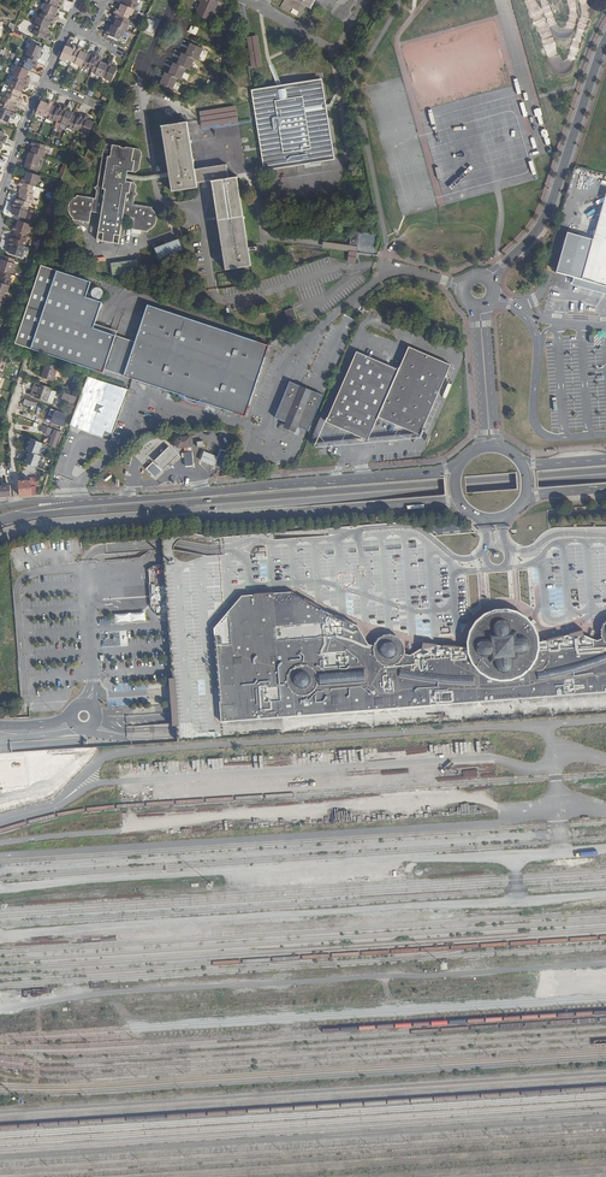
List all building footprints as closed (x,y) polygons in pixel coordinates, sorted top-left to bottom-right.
[(44,2),(45,3),(57,8),(60,2),(63,4),(64,0),(45,0),(44,2)] [(136,11),(139,4),(137,4),(138,0),(124,0),(123,5),(135,10),(136,11)] [(200,4),(195,15),(209,20),(213,12),(211,11),(215,1),(213,0),(202,0),(200,4)] [(280,7),(299,18),(305,6),(310,8),(315,0),(284,0),(280,7)] [(57,8),(45,3),(43,9),(44,9),(43,14),(56,20),(57,20),(59,16),(56,15),(58,9),(57,8)] [(116,9),(114,13),(115,14),(128,20),(130,15),(132,16),(135,10),(123,5),(121,4),(119,10),(116,9)] [(43,14),(41,13),(39,18),(38,17),(35,23),(36,24),(48,29),(51,23),(54,24),(56,20),(43,14)] [(125,31),(127,31),(129,25),(127,24),(129,20),(128,20),(115,14),(113,18),(116,20),(113,25),(125,31)] [(150,32),(154,21),(147,18),(143,29),(150,32)] [(48,29),(36,24),(34,30),(35,31),(34,35),(48,41),(50,37),(47,35),(50,30),(48,29)] [(187,32),(196,35),(199,28),(191,24),(187,32)] [(113,25),(112,25),(110,31),(107,29),(105,34),(119,40),(121,36),(123,37),(125,31),(113,25)] [(257,35),(246,37),(250,68),(262,66),(257,35)] [(31,43),(43,48),(45,44),(33,39),(31,43)] [(31,43),(25,57),(37,62),(43,48),(31,43)] [(190,44),(185,54),(180,65),(177,64),(174,63),(169,74),(165,73),(160,84),(172,90),(177,78),(181,80),(186,68),(189,70),(194,59),(198,60),(202,50),(190,44)] [(69,50),(65,48),(60,59),(66,61),(67,60),(71,62),(72,61),(78,47),(73,45),(72,48),(70,48),(69,50)] [(75,64),(81,67),(86,56),(87,54),(81,51),(82,48),(78,46),(78,47),(72,61),(76,62),(75,64)] [(90,57),(86,56),(81,67),(87,70),(88,68),(92,70),(98,56),(99,55),(94,53),(93,56),(90,55),(90,57)] [(180,65),(185,54),(182,53),(177,64),(180,65)] [(25,57),(24,56),(22,60),(20,60),(17,66),(30,71),(31,71),(33,65),(36,67),(38,63),(37,62),(25,57)] [(96,75),(101,77),(102,76),(107,64),(101,61),(103,58),(98,56),(92,70),(92,71),(96,73),(96,75)] [(113,63),(108,61),(107,64),(102,76),(106,78),(105,79),(112,82),(117,69),(112,66),(113,63)] [(30,71),(17,66),(16,65),(13,72),(15,73),(14,76),(15,77),(28,82),(30,78),(27,77),(30,71)] [(30,83),(28,82),(15,77),(12,81),(11,80),(8,86),(22,92),(24,86),(27,88),(30,83)] [(226,170),(227,174),(333,159),(333,157),(264,166),(252,92),(321,81),(320,79),(249,90),(261,164),(226,170)] [(264,166),(333,157),(321,81),(252,92),(264,166)] [(22,92),(8,86),(5,93),(7,94),(6,97),(19,103),(20,104),(22,100),(19,98),(22,92)] [(6,97),(4,96),(2,101),(1,100),(0,102),(0,107),(1,107),(12,112),(14,106),(17,108),(19,103),(6,97)] [(52,106),(54,103),(49,101),(47,104),(42,101),(36,114),(42,117),(43,115),(47,117),(52,106)] [(53,120),(57,122),(58,120),(63,107),(59,105),(58,108),(52,106),(47,117),(46,119),(52,121),(53,120)] [(73,114),(73,113),(67,110),(68,107),(64,105),(63,107),(58,120),(62,122),(61,124),(67,127),(73,114)] [(235,106),(198,110),(201,128),(238,123),(235,106)] [(12,112),(1,107),(0,110),(0,119),(8,123),(11,117),(14,118),(16,114),(12,112)] [(73,129),(78,131),(78,129),(84,116),(80,114),(78,117),(73,114),(67,127),(67,128),(73,130),(73,129)] [(89,117),(85,115),(84,116),(78,129),(82,131),(81,133),(88,135),(94,122),(88,120),(89,117)] [(168,173),(169,176),(171,191),(197,187),(196,181),(211,179),(225,269),(251,265),(237,175),(227,177),(227,174),(226,170),(225,163),(194,168),(187,121),(161,126),(168,173)] [(42,156),(45,157),(46,151),(45,150),(46,145),(31,141),(30,145),(33,147),(31,153),(42,156)] [(128,181),(129,178),(129,175),(130,170),(139,171),(141,152),(139,148),(107,144),(103,146),(98,185),(94,188),(97,191),(96,198),(79,196),(74,199),(71,202),(70,207),(70,212),(72,215),(74,218),(74,220),(90,222),(92,213),(102,214),(98,241),(120,245),(124,217),(134,219),(133,229),(150,232),(150,231),(155,228),(158,223),(158,216),(156,213),(153,210),(153,208),(134,205),(135,197),(140,195),(135,191),(137,182),(128,181)] [(42,156),(31,153),(29,152),(25,167),(37,171),(42,156)] [(34,186),(36,186),(37,182),(39,182),(41,176),(27,171),(25,178),(22,177),(20,181),(34,186)] [(20,193),(32,197),(34,191),(33,190),(34,186),(20,181),(19,181),(17,185),(21,187),(19,193),(20,193)] [(28,207),(29,207),(30,203),(32,204),(34,197),(32,197),(20,193),(18,199),(15,198),(14,202),(28,207)] [(593,239),(582,279),(605,286),(605,193),(593,239)] [(26,211),(28,207),(14,202),(12,202),(11,207),(14,208),(12,214),(26,218),(28,212),(26,211)] [(30,232),(32,225),(19,220),(16,227),(13,226),(11,230),(15,231),(27,235),(28,231),(30,232)] [(26,242),(28,236),(27,235),(15,231),(12,237),(9,236),(7,240),(9,241),(23,246),(24,241),(26,242)] [(351,231),(349,245),(322,242),(321,247),(348,250),(346,262),(355,263),(359,234),(370,235),(368,248),(375,248),(376,234),(351,231)] [(582,279),(593,239),(567,232),(556,272),(574,277),(582,279)] [(154,249),(159,259),(182,249),(177,239),(154,249)] [(23,250),(24,246),(23,246),(9,241),(7,245),(11,247),(9,253),(22,257),(25,251),(23,250)] [(14,259),(4,255),(3,259),(2,259),(0,264),(0,270),(10,274),(11,270),(13,270),(15,264),(13,263),(14,259)] [(133,260),(108,263),(110,275),(135,272),(133,260)] [(91,281),(41,264),(15,343),(104,372),(105,369),(124,375),(141,380),(181,393),(180,396),(185,397),(185,396),(199,401),(199,403),(205,405),(205,403),(246,416),(270,344),(164,310),(148,304),(136,341),(116,335),(94,327),(102,301),(86,296),(91,281)] [(10,286),(12,279),(10,279),(11,274),(10,274),(0,270),(0,282),(10,286)] [(574,277),(572,285),(605,294),(605,286),(574,277)] [(4,295),(6,291),(8,292),(10,286),(0,282),(0,294),(3,295),(4,295)] [(93,286),(89,296),(99,299),(102,290),(93,286)] [(300,305),(293,308),(297,318),(304,316),(300,305)] [(285,324),(297,320),(292,307),(280,312),(285,324)] [(398,369),(378,418),(419,435),(449,363),(408,346),(398,369)] [(364,439),(368,441),(375,425),(377,419),(378,418),(398,369),(356,352),(326,423),(353,435),(364,439)] [(53,381),(58,367),(46,363),(42,377),(53,381)] [(106,432),(109,433),(112,434),(128,391),(124,390),(88,377),(70,426),(104,438),(106,432)] [(324,394),(290,380),(275,417),(286,422),(284,427),(296,431),(298,426),(309,431),(324,394)] [(33,394),(46,399),(51,386),(38,381),(33,394)] [(51,401),(56,388),(51,386),(46,399),(51,401)] [(63,396),(74,401),(77,395),(65,391),(63,396)] [(63,425),(67,414),(56,410),(52,422),(63,425)] [(48,435),(51,428),(44,425),(41,432),(48,435)] [(56,445),(61,431),(55,429),(50,443),(56,445)] [(191,436),(173,438),(174,444),(178,444),(179,447),(192,445),(191,436)] [(39,455),(44,443),(31,438),(26,450),(27,451),(29,451),(39,455)] [(153,462),(161,470),(172,460),(178,454),(169,446),(153,462)] [(25,462),(37,467),(42,456),(39,455),(29,451),(25,462)] [(186,465),(194,464),(192,451),(184,452),(186,465)] [(218,455),(204,451),(201,460),(215,465),(218,455)] [(154,477),(161,470),(153,462),(146,468),(154,477)] [(19,480),(20,495),(37,494),(36,486),(37,486),(37,477),(30,478),(30,480),(19,480)] [(0,495),(0,497),(11,496),(10,485),(2,486),(1,480),(0,480),(0,495)] [(240,596),(211,630),(218,722),(605,694),(605,622),(600,627),(598,633),(598,640),(594,642),(575,633),(536,644),(532,628),(524,619),(514,613),(503,610),(494,611),(481,615),(465,633),(463,649),(427,645),(408,657),(402,655),(400,643),(395,638),(387,636),(379,638),(374,641),(371,648),(365,645),(356,627),(289,593),(240,596)] [(145,612),(114,613),(114,623),(145,621),(145,612)] [(0,764),(0,786),(16,785),(16,777),(20,777),(20,767),(16,767),(15,763),(0,764)]
